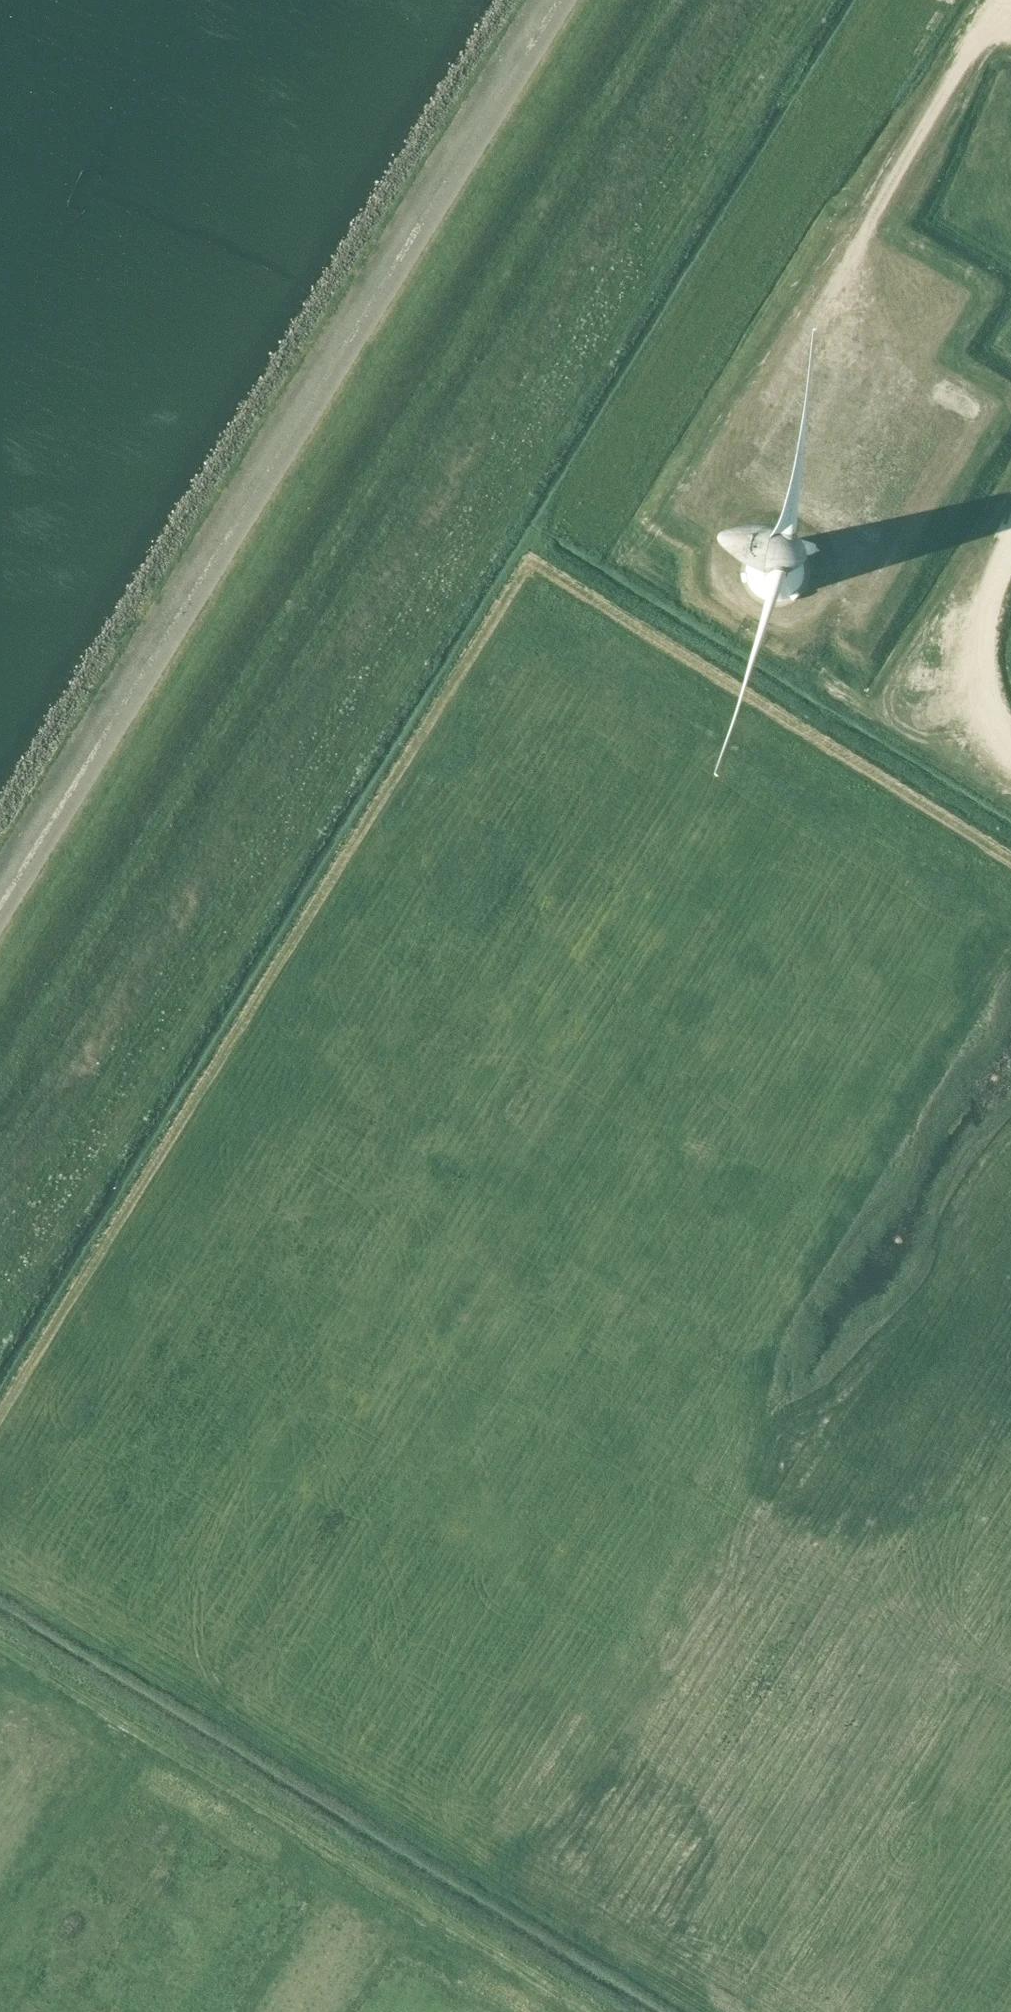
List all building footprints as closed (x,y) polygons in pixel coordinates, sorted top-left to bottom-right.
[(742,567),(741,577),(742,586),(746,595),(752,602),(760,607),(769,609),(778,609),(787,607),(795,602),(801,595),(805,586),(807,577),(805,567),(801,559),(795,552),(787,547),(778,544),(769,544),(760,547),(752,552),(746,559),(742,567)]
